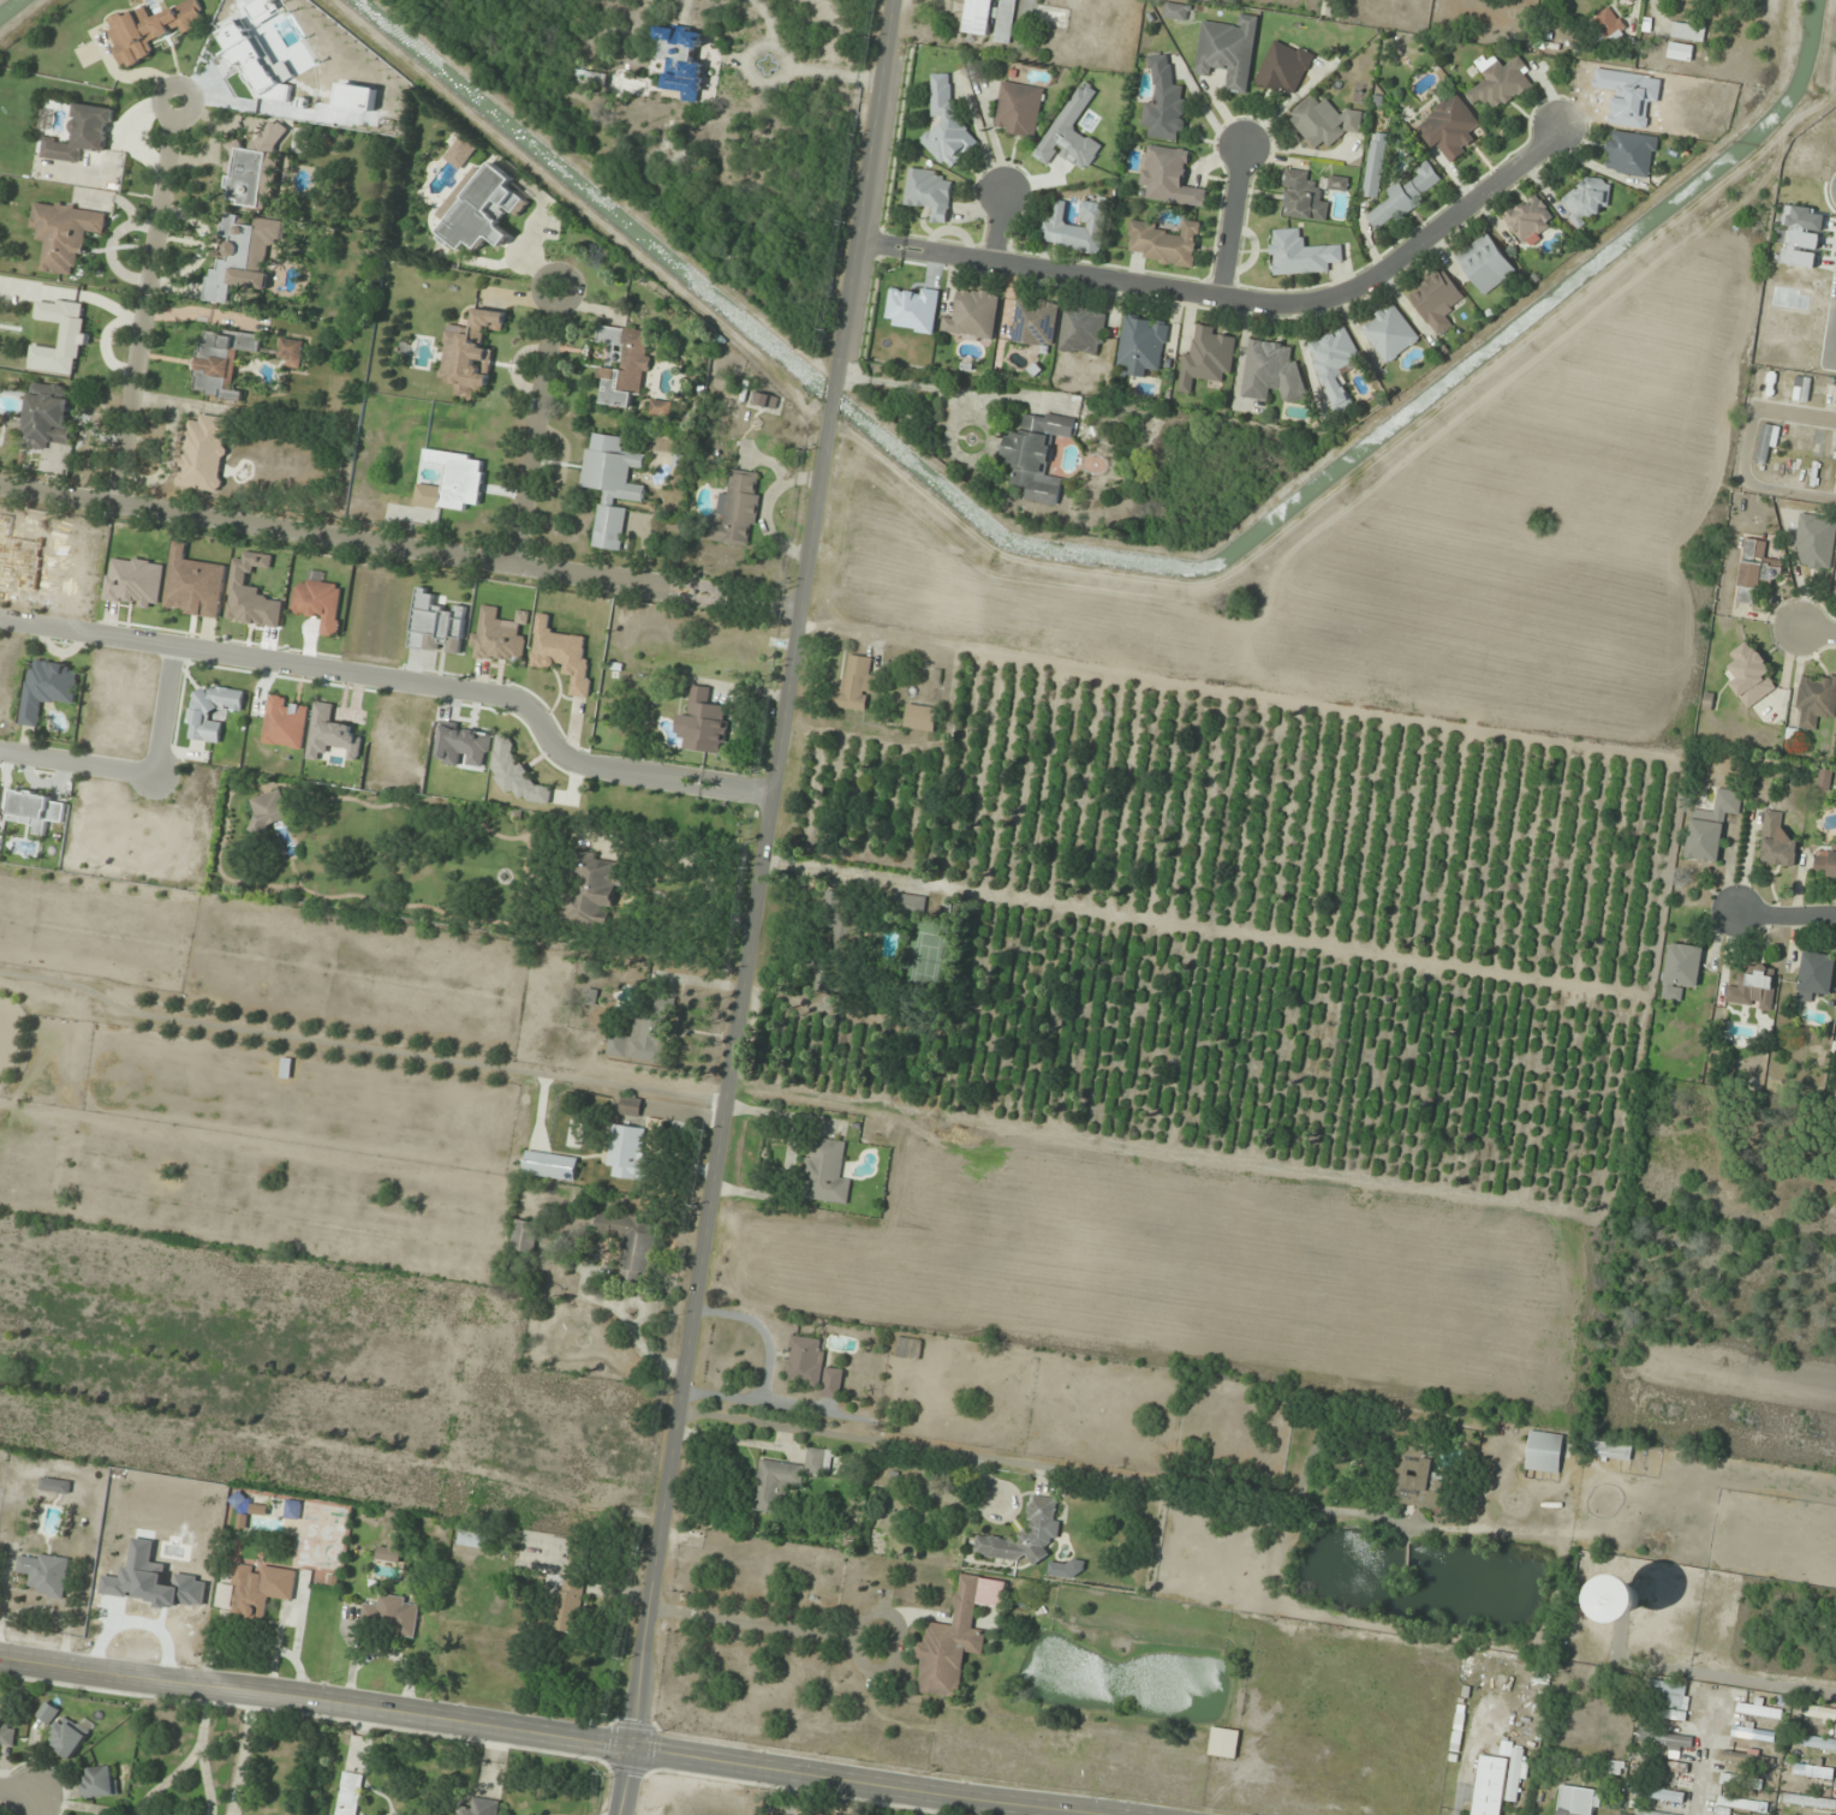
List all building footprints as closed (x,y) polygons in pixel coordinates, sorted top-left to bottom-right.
[(123,69),(155,55),(149,43),(182,29),(184,33),(208,23),(198,0),(192,0),(151,17),(145,4),(110,19),(115,30),(108,33),(123,69)] [(994,37),(993,40),(1011,43),(1017,0),(969,0),(964,33),(994,37)] [(1165,18),(1188,20),(1190,5),(1166,3),(1165,18)] [(1593,21),(1617,45),(1631,31),(1607,7),(1593,21)] [(1202,22),(1196,74),(1211,76),(1212,67),(1228,69),(1225,92),(1249,95),(1258,16),(1242,14),(1241,26),(1202,22)] [(1706,28),(1674,21),(1671,36),(1703,42),(1706,28)] [(666,89),(685,90),(685,97),(700,98),(702,59),(696,59),(696,48),(702,49),(703,30),(658,27),(657,41),(662,41),(661,59),(668,60),(666,89)] [(1282,94),(1285,87),(1298,93),(1315,53),(1275,36),(1256,83),(1282,94)] [(1694,46),(1671,42),(1668,58),(1691,62),(1694,46)] [(1174,55),(1156,53),(1149,102),(1146,101),(1142,125),(1151,127),(1149,138),(1180,142),(1187,86),(1170,84),(1174,55)] [(1536,83),(1517,58),(1505,67),(1500,60),(1482,73),(1487,80),(1467,95),(1476,107),(1486,99),(1496,112),(1536,83)] [(953,74),(932,74),(933,118),(946,117),(923,139),(923,142),(950,171),(980,142),(954,115),(953,74)] [(993,130),(1036,138),(1045,89),(1003,80),(993,130)] [(1447,166),(1478,143),(1470,131),(1481,124),(1457,92),(1415,123),(1447,166)] [(1331,148),(1366,121),(1354,106),(1341,116),(1327,98),(1318,105),(1312,97),(1288,115),(1314,149),(1325,140),(1331,148)] [(42,158),(80,164),(82,150),(107,154),(115,108),(77,102),(71,139),(45,135),(42,158)] [(274,208),(282,124),(262,123),(260,145),(231,142),(225,203),(274,208)] [(1651,178),(1659,137),(1611,129),(1603,170),(1651,178)] [(1379,198),(1388,134),(1372,132),(1363,195),(1379,198)] [(1205,206),(1207,188),(1185,185),(1189,150),(1146,145),(1142,186),(1149,187),(1148,200),(1205,206)] [(1378,230),(1444,183),(1428,160),(1415,169),(1419,175),(1366,213),(1378,230)] [(441,217),(448,222),(439,235),(463,251),(469,243),(480,250),(489,237),(504,247),(512,235),(499,225),(509,210),(519,217),(530,202),(509,187),(515,178),(492,162),(487,170),(477,164),(441,217)] [(948,223),(953,183),(942,182),(943,171),(908,168),(904,206),(929,208),(928,221),(948,223)] [(1327,221),(1330,198),(1319,197),(1320,182),(1308,181),(1309,170),(1286,168),(1282,216),(1327,221)] [(1605,177),(1562,190),(1572,223),(1615,209),(1605,177)] [(1502,216),(1523,245),(1556,221),(1535,192),(1502,216)] [(31,231),(45,232),(40,271),(80,276),(86,231),(105,233),(109,209),(35,199),(31,231)] [(1040,244),(1101,254),(1110,203),(1083,199),(1079,224),(1065,222),(1068,201),(1057,199),(1053,221),(1044,220),(1040,244)] [(265,290),(270,243),(281,244),(283,221),(257,218),(256,226),(243,224),(244,216),(226,214),(223,237),(224,237),(220,271),(210,270),(206,301),(230,304),(232,286),(265,290)] [(1195,269),(1202,223),(1184,220),(1182,230),(1131,222),(1127,246),(1139,248),(1137,260),(1195,269)] [(1332,273),(1331,262),(1344,261),(1343,246),(1305,247),(1304,228),(1270,229),(1272,275),(1332,273)] [(1517,272),(1488,231),(1454,256),(1483,296),(1517,272)] [(1437,337),(1454,326),(1447,315),(1466,302),(1443,267),(1407,291),(1437,337)] [(994,340),(1000,293),(960,288),(956,315),(946,314),(943,333),(994,340)] [(1060,302),(1018,296),(1011,343),(1054,349),(1060,302)] [(79,375),(87,303),(38,298),(36,320),(62,323),(59,348),(32,345),(29,370),(79,375)] [(1421,340),(1393,302),(1359,326),(1387,365),(1421,340)] [(1101,356),(1108,310),(1066,304),(1059,350),(1101,356)] [(507,311),(475,307),(472,328),(447,325),(440,381),(455,383),(454,397),(477,400),(478,389),(489,391),(493,349),(484,348),(486,330),(505,332),(507,311)] [(1129,363),(1127,375),(1148,377),(1149,367),(1163,369),(1170,319),(1124,314),(1118,362),(1129,363)] [(1236,337),(1224,336),(1225,327),(1197,324),(1194,353),(1183,352),(1179,392),(1191,393),(1192,380),(1221,383),(1222,375),(1232,376),(1236,337)] [(603,404),(632,407),(634,394),(643,395),(651,331),(600,325),(598,342),(611,344),(608,367),(602,366),(600,378),(606,378),(603,404)] [(1360,360),(1347,326),(1306,342),(1334,413),(1354,405),(1340,368),(1360,360)] [(263,335),(203,327),(193,394),(243,401),(244,390),(233,389),(239,350),(260,353),(263,335)] [(301,367),(306,341),(282,337),(278,363),(301,367)] [(1243,398),(1268,400),(1269,389),(1284,390),(1283,399),(1301,401),(1305,362),(1290,360),(1292,343),(1249,339),(1243,398)] [(1761,396),(1779,396),(1779,374),(1761,374),(1761,396)] [(1827,380),(1827,405),(1835,405),(1835,380),(1827,380)] [(48,442),(74,445),(75,429),(67,428),(72,386),(31,382),(25,438),(33,438),(32,449),(47,450),(48,442)] [(651,414),(671,416),(673,401),(652,399),(651,414)] [(1076,418),(1025,411),(1021,434),(1007,432),(1002,462),(1014,464),(1010,486),(1027,489),(1025,501),(1059,506),(1062,479),(1047,477),(1053,436),(1073,439),(1076,418)] [(186,414),(180,487),(222,491),(229,418),(186,414)] [(594,547),(622,551),(629,503),(644,505),(647,486),(630,483),(633,467),(644,469),(646,454),(623,451),(625,438),(590,432),(582,487),(602,490),(594,547)] [(481,503),(487,457),(425,449),(423,462),(446,465),(444,486),(417,483),(414,506),(466,513),(467,502),(481,503)] [(763,473),(733,468),(729,494),(721,493),(717,517),(714,517),(710,541),(752,547),(763,473)] [(1799,513),(1794,565),(1832,569),(1835,535),(1835,517),(1799,513)] [(1767,541),(1745,538),(1737,602),(1755,604),(1757,589),(1772,591),(1773,579),(1781,580),(1783,562),(1765,560),(1767,541)] [(228,566),(185,559),(188,543),(175,541),(164,610),(220,618),(228,566)] [(233,559),(226,622),(281,628),(284,600),(261,598),(262,587),(251,586),(253,566),(272,568),(274,554),(245,551),(244,560),(233,559)] [(337,638),(344,585),(297,578),(292,614),(323,618),(320,636),(337,638)] [(463,656),(468,611),(444,608),(446,593),(418,590),(410,648),(444,653),(463,656)] [(523,663),(527,630),(500,627),(503,608),(479,605),(473,657),(523,663)] [(1776,690),(1767,677),(1774,672),(1751,639),(1725,657),(1740,677),(1730,684),(1748,709),(1776,690)] [(847,679),(839,678),(834,707),(867,712),(876,659),(851,655),(847,679)] [(75,706),(81,665),(30,658),(20,725),(42,728),(46,701),(75,706)] [(1835,721),(1835,676),(1800,673),(1796,728),(1820,730),(1821,719),(1835,721)] [(243,712),(246,692),(196,684),(188,739),(221,744),(224,722),(214,720),(216,708),(243,712)] [(685,749),(725,754),(731,706),(709,703),(711,687),(694,685),(690,711),(681,710),(677,735),(686,736),(685,749)] [(939,709),(909,703),(904,727),(934,732),(939,709)] [(553,785),(526,782),(528,764),(513,762),(516,737),(502,735),(494,790),(519,793),(518,800),(550,804),(553,785)] [(1830,769),(1818,770),(1819,792),(1832,791),(1830,769)] [(1692,808),(1686,858),(1719,862),(1725,813),(1740,815),(1743,791),(1717,788),(1714,811),(1692,808)] [(248,801),(258,832),(294,821),(284,789),(248,801)] [(11,822),(37,825),(36,833),(47,834),(48,821),(65,823),(67,803),(51,801),(51,793),(14,790),(11,822)] [(1762,863),(1796,865),(1797,839),(1784,839),(1786,812),(1764,811),(1762,863)] [(1831,845),(1831,852),(1816,850),(1814,876),(1835,879),(1835,845),(1831,845)] [(621,863),(598,863),(598,854),(574,854),(574,923),(604,923),(604,907),(621,908),(621,863)] [(927,900),(829,888),(822,948),(860,953),(866,908),(925,916),(927,900)] [(1661,998),(1683,1001),(1685,988),(1697,990),(1704,947),(1669,942),(1661,998)] [(1816,1004),(1817,993),(1831,995),(1835,957),(1835,956),(1803,951),(1796,1001),(1816,1004)] [(1725,1003),(1770,1009),(1776,967),(1754,964),(1752,975),(1740,974),(1738,987),(1728,985),(1725,1003)] [(610,1034),(607,1056),(662,1063),(667,1020),(636,1016),(633,1037),(610,1034)] [(639,1117),(643,1099),(623,1096),(620,1114),(639,1117)] [(610,1166),(614,1166),(614,1179),(648,1180),(650,1128),(612,1126),(610,1166)] [(849,1204),(852,1180),(841,1179),(845,1142),(819,1138),(818,1152),(808,1150),(801,1198),(849,1204)] [(626,1239),(620,1284),(641,1287),(643,1275),(651,1276),(658,1220),(598,1212),(595,1235),(626,1239)] [(541,1224),(518,1219),(512,1249),(544,1256),(548,1241),(539,1239),(541,1224)] [(840,1399),(844,1370),(822,1367),(825,1340),(792,1336),(785,1383),(822,1388),(821,1397),(840,1399)] [(897,1359),(921,1359),(921,1339),(897,1339),(897,1359)] [(1565,1436),(1531,1431),(1525,1470),(1560,1475),(1565,1436)] [(1630,1460),(1632,1445),(1594,1441),(1592,1456),(1630,1460)] [(803,1473),(825,1476),(828,1451),(808,1449),(806,1467),(759,1461),(754,1512),(782,1515),(785,1487),(802,1489),(803,1473)] [(1448,1511),(1453,1460),(1400,1454),(1395,1505),(1448,1511)] [(264,1471),(282,1471),(282,1459),(264,1459),(264,1471)] [(40,1490),(70,1494),(72,1482),(42,1477),(40,1490)] [(975,1555),(1047,1565),(1051,1537),(1059,1538),(1061,1523),(1055,1522),(1058,1499),(1032,1495),(1027,1530),(1020,1529),(1018,1541),(977,1535),(975,1555)] [(458,1546),(488,1548),(489,1534),(459,1531),(458,1546)] [(401,1540),(390,1540),(390,1548),(377,1548),(377,1561),(401,1561),(401,1540)] [(18,1575),(30,1577),(28,1593),(65,1597),(70,1558),(20,1552),(18,1575)] [(238,1574),(231,1617),(266,1622),(270,1597),(294,1601),(298,1570),(261,1565),(258,1585),(249,1584),(250,1576),(238,1574)] [(552,1630),(576,1634),(585,1578),(562,1574),(552,1630)] [(929,1623),(927,1644),(918,1643),(917,1659),(923,1660),(919,1694),(961,1698),(965,1653),(985,1654),(987,1631),(975,1630),(980,1576),(959,1574),(954,1626),(929,1623)] [(1647,1621),(1647,1578),(1604,1578),(1604,1621),(1647,1621)] [(361,1632),(416,1637),(419,1604),(408,1603),(408,1598),(380,1595),(379,1605),(364,1603),(361,1632)] [(1685,1707),(1684,1683),(1654,1684),(1655,1693),(1669,1693),(1670,1707),(1685,1707)] [(38,1716),(50,1725),(60,1710),(48,1702),(38,1716)] [(1451,1750),(1460,1752),(1466,1706),(1457,1705),(1451,1750)] [(1687,1710),(1654,1710),(1654,1721),(1686,1721),(1687,1710)] [(17,1727),(4,1725),(5,1717),(0,1716),(0,1747),(14,1749),(17,1727)] [(87,1725),(57,1719),(51,1750),(81,1755),(87,1725)] [(1775,1741),(1776,1732),(1733,1726),(1732,1736),(1775,1741)] [(1209,1756),(1237,1758),(1239,1731),(1212,1728),(1209,1756)] [(1693,1741),(1641,1728),(1638,1740),(1690,1753),(1693,1741)] [(1799,1736),(1799,1747),(1835,1751),(1835,1739),(1799,1736)] [(1721,1759),(1774,1768),(1775,1759),(1722,1750),(1721,1759)] [(1508,1758),(1479,1755),(1473,1814),(1502,1814),(1508,1758)] [(1788,1760),(1786,1772),(1835,1781),(1835,1768),(1788,1760)] [(1687,1761),(1640,1761),(1640,1771),(1687,1771),(1687,1761)] [(84,1797),(117,1797),(117,1767),(91,1767),(91,1776),(84,1776),(84,1797)] [(365,1775),(343,1771),(336,1814),(358,1814),(365,1775)] [(1732,1782),(1762,1792),(1766,1781),(1735,1771),(1732,1782)] [(1683,1805),(1685,1794),(1635,1784),(1633,1795),(1683,1805)] [(1572,1788),(1572,1798),(1558,1798),(1557,1814),(1599,1814),(1600,1788),(1572,1788)] [(1718,1803),(1758,1813),(1760,1803),(1721,1794),(1718,1803)] [(1785,1794),(1784,1805),(1835,1810),(1835,1800),(1785,1794)] [(505,1802),(475,1797),(473,1808),(459,1806),(457,1814),(503,1814),(505,1802)]
